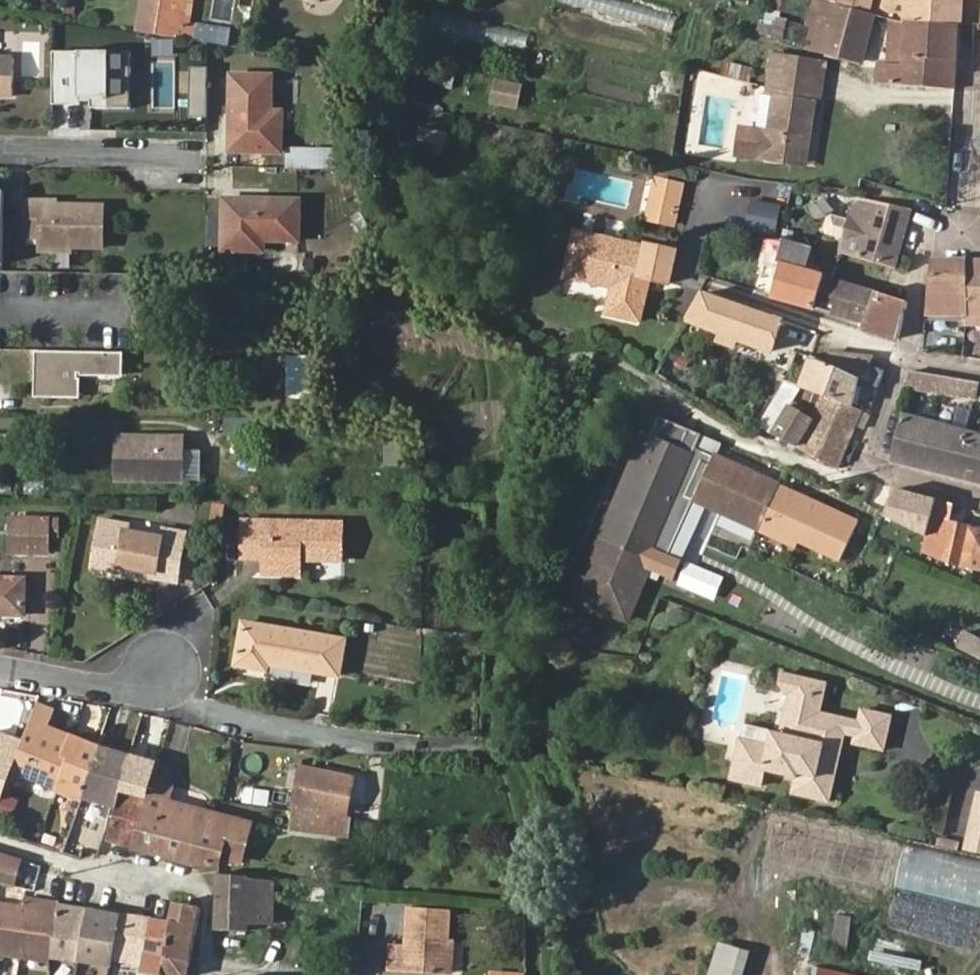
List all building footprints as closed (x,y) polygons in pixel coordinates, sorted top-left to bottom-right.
[(158,35),(159,25),(163,1),(154,0),(141,0),(136,32),(158,35)] [(869,13),(872,0),(841,0),(840,5),(869,13)] [(905,22),(959,25),(961,0),(906,0),(905,22)] [(163,1),(159,25),(180,29),(182,19),(184,4),(163,1)] [(814,26),(809,49),(862,62),(873,19),(813,4),(807,24),(814,26)] [(959,25),(905,22),(893,19),(891,66),(878,64),(876,81),(955,89),(956,74),(959,25)] [(178,37),(177,40),(192,42),(194,30),(186,29),(180,29),(159,25),(158,35),(178,37)] [(525,48),(528,34),(494,26),(491,41),(525,48)] [(53,53),(53,103),(80,103),(80,99),(91,99),(91,110),(131,110),(131,54),(53,53)] [(774,56),(770,81),(821,92),(825,62),(774,56)] [(14,95),(14,57),(0,57),(0,94),(14,95)] [(727,62),(725,75),(746,78),(748,65),(727,62)] [(190,119),(207,119),(207,69),(190,69),(190,119)] [(281,131),(271,131),(272,78),(232,77),(229,151),(281,153),(281,131)] [(821,92),(770,81),(768,97),(776,99),(771,132),(764,131),(759,159),(800,165),(803,142),(810,142),(816,104),(819,105),(821,92)] [(520,109),(525,87),(503,83),(499,105),(520,109)] [(446,157),(450,135),(428,131),(424,153),(446,157)] [(807,166),(810,142),(803,142),(800,165),(807,166)] [(287,148),(287,170),(333,171),(333,150),(287,148)] [(673,221),(681,183),(656,178),(649,216),(648,217),(673,222),(673,221)] [(28,196),(27,203),(57,205),(58,196),(28,196)] [(911,209),(859,196),(850,207),(841,238),(845,240),(843,249),(851,251),(847,260),(894,273),(911,209)] [(247,250),(248,239),(300,240),(301,201),(225,199),(223,249),(247,250)] [(778,206),(754,202),(749,229),(773,233),(778,206)] [(57,205),(27,203),(25,238),(40,239),(40,251),(72,252),(73,248),(102,249),(102,206),(57,205)] [(841,238),(846,220),(832,215),(828,217),(825,229),(826,234),(841,238)] [(636,276),(651,278),(670,283),(677,250),(646,244),(645,247),(580,232),(568,279),(616,289),(610,314),(640,321),(647,295),(632,292),(636,276)] [(813,250),(774,239),(767,237),(759,263),(782,269),(775,297),(816,308),(826,277),(833,280),(837,268),(823,263),(819,273),(809,270),(813,250)] [(965,315),(968,260),(930,260),(926,314),(965,315)] [(968,260),(965,315),(979,316),(979,261),(968,260)] [(647,295),(651,278),(636,276),(632,292),(647,295)] [(826,277),(816,308),(866,323),(875,292),(833,280),(826,277)] [(898,339),(908,302),(875,292),(866,323),(865,328),(898,339)] [(702,294),(686,321),(772,353),(782,321),(702,294)] [(121,374),(121,352),(36,351),(35,394),(77,395),(78,373),(121,374)] [(862,379),(870,364),(873,357),(832,352),(825,363),(861,378),(862,379)] [(311,357),(289,357),(289,396),(310,397),(311,357)] [(810,358),(798,387),(822,395),(849,406),(852,397),(858,384),(861,378),(825,363),(810,357),(810,358)] [(885,371),(870,364),(862,379),(879,386),(885,371)] [(910,372),(906,389),(974,400),(979,382),(910,372)] [(796,422),(847,444),(862,410),(849,406),(822,395),(812,416),(789,404),(774,433),(788,439),(796,422)] [(603,417),(611,408),(601,400),(593,408),(603,417)] [(979,482),(979,434),(901,413),(891,460),(979,482)] [(254,417),(223,416),(223,432),(254,432),(254,417)] [(838,465),(847,444),(796,422),(788,439),(838,465)] [(118,479),(150,479),(151,434),(118,434),(118,479)] [(151,434),(150,479),(182,479),(183,434),(151,434)] [(386,442),(386,467),(401,467),(401,442),(386,442)] [(775,488),(780,477),(715,444),(707,461),(747,485),(752,478),(775,488)] [(760,518),(775,488),(752,478),(747,485),(707,461),(695,486),(760,518)] [(834,504),(780,477),(775,488),(821,508),(808,536),(835,549),(849,521),(833,513),(834,504)] [(821,508),(775,488),(760,518),(759,520),(793,537),(797,531),(808,536),(821,508)] [(621,508),(615,505),(576,596),(626,619),(666,528),(660,525),(667,510),(627,492),(621,508)] [(962,506),(935,499),(926,528),(943,534),(947,521),(958,523),(962,506)] [(853,513),(834,504),(833,513),(849,521),(853,513)] [(896,540),(907,515),(894,509),(882,534),(896,540)] [(47,518),(11,518),(11,550),(46,551),(47,518)] [(118,565),(117,571),(153,577),(154,573),(176,577),(184,532),(161,529),(160,535),(123,529),(124,522),(100,519),(94,560),(118,565)] [(264,571),(291,571),(292,556),(341,558),(342,523),(245,520),(244,554),(265,555),(264,571)] [(979,570),(979,528),(958,523),(947,521),(943,534),(926,528),(922,540),(919,549),(960,565),(979,570)] [(93,567),(117,571),(118,565),(94,560),(93,567)] [(23,616),(23,579),(0,579),(0,615),(23,616)] [(263,671),(265,665),(338,676),(345,640),(242,622),(234,665),(263,671)] [(966,631),(959,646),(979,656),(979,638),(966,631)] [(835,759),(841,732),(853,735),(851,743),(880,749),(888,715),(859,709),(856,721),(816,711),(823,682),(780,673),(777,683),(783,691),(787,692),(778,733),(775,747),(737,738),(728,777),(758,784),(762,768),(794,776),(790,791),(826,800),(831,777),(827,777),(832,758),(835,759)] [(38,704),(26,736),(13,771),(59,790),(71,758),(63,755),(71,736),(48,729),(54,709),(38,704)] [(775,747),(778,733),(741,724),(737,738),(775,747)] [(21,742),(0,734),(0,797),(21,742)] [(62,791),(82,797),(100,745),(71,736),(63,755),(71,758),(59,790),(62,791)] [(82,797),(89,800),(102,745),(100,745),(82,797)] [(102,745),(89,800),(111,807),(116,808),(122,788),(122,787),(132,755),(102,745)] [(122,788),(148,797),(149,792),(154,777),(159,763),(132,755),(122,787),(122,788)] [(356,777),(339,774),(302,767),(294,805),(332,810),(350,812),(353,794),(356,777)] [(148,797),(131,849),(188,864),(219,864),(221,859),(232,818),(171,801),(175,787),(156,782),(152,793),(149,792),(148,797)] [(978,787),(961,851),(979,855),(979,788),(978,787)] [(116,808),(106,842),(131,849),(148,797),(122,788),(116,808)] [(268,807),(270,792),(246,789),(246,794),(261,796),(259,806),(268,807)] [(246,794),(244,804),(259,806),(261,796),(246,794)] [(333,815),(294,810),(290,828),(330,833),(333,815)] [(354,817),(333,815),(330,833),(352,836),(354,817)] [(232,818),(221,859),(243,864),(254,824),(232,818)] [(22,858),(0,852),(0,882),(9,883),(18,884),(22,858)] [(249,880),(249,877),(219,875),(216,956),(259,960),(262,933),(248,932),(249,920),(267,922),(271,882),(249,880)] [(58,905),(40,901),(38,909),(0,903),(0,950),(50,957),(58,905)] [(169,923),(162,956),(159,973),(177,974),(186,974),(189,960),(201,906),(173,901),(169,923)] [(110,962),(118,914),(58,905),(50,957),(110,966),(110,962)] [(391,970),(446,974),(450,911),(410,907),(407,946),(393,945),(391,970)] [(169,923),(118,914),(110,962),(130,964),(138,972),(156,974),(158,974),(162,956),(169,923)] [(834,914),(831,945),(849,947),(851,916),(834,914)] [(750,952),(721,943),(712,974),(743,974),(750,952)] [(870,951),(868,967),(920,973),(922,958),(870,951)] [(812,974),(853,974),(814,967),(812,974)]
